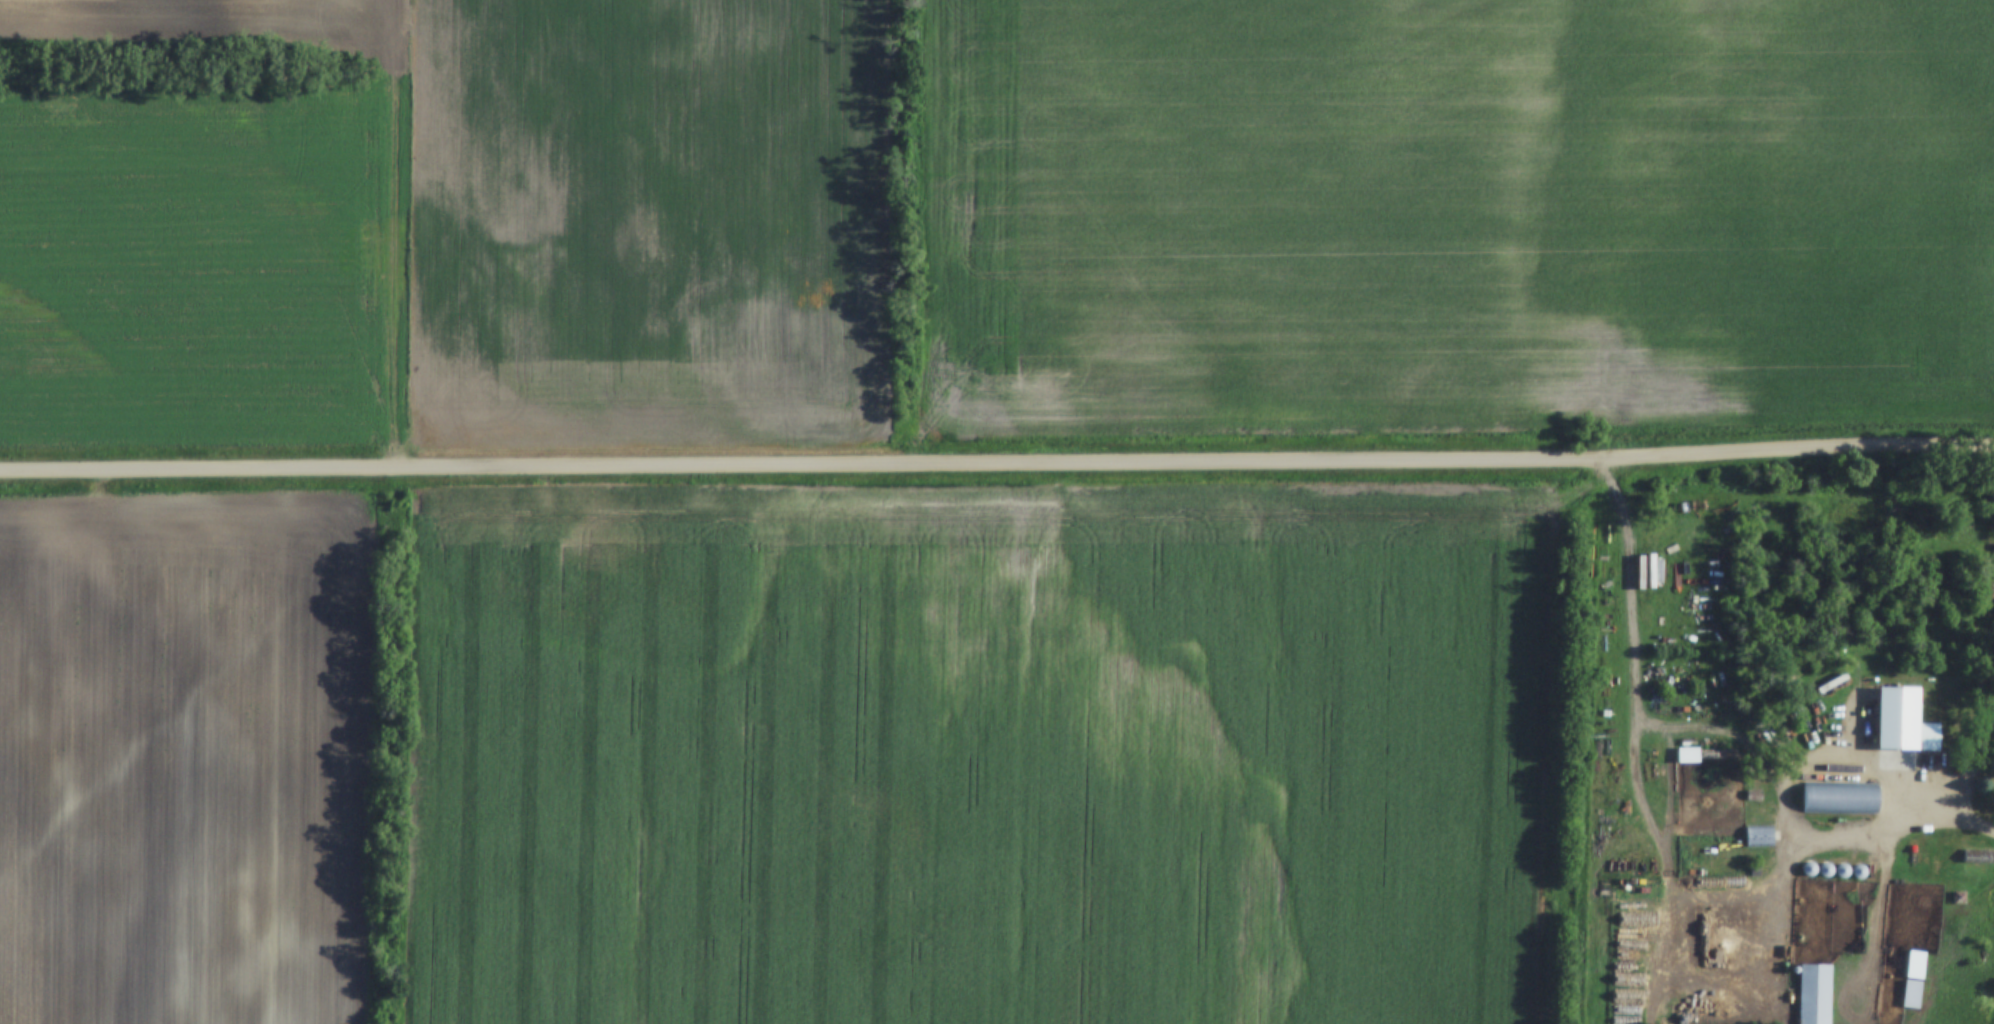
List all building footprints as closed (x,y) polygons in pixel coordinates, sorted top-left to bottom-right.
[(1804,782),(1803,813),(1880,814),(1880,783),(1804,782)] [(1745,846),(1774,846),(1774,826),(1745,826),(1745,846)] [(1920,1008),(1926,951),(1909,950),(1903,1006),(1920,1008)] [(1800,964),(1799,1023),(1831,1023),(1831,964),(1800,964)]
